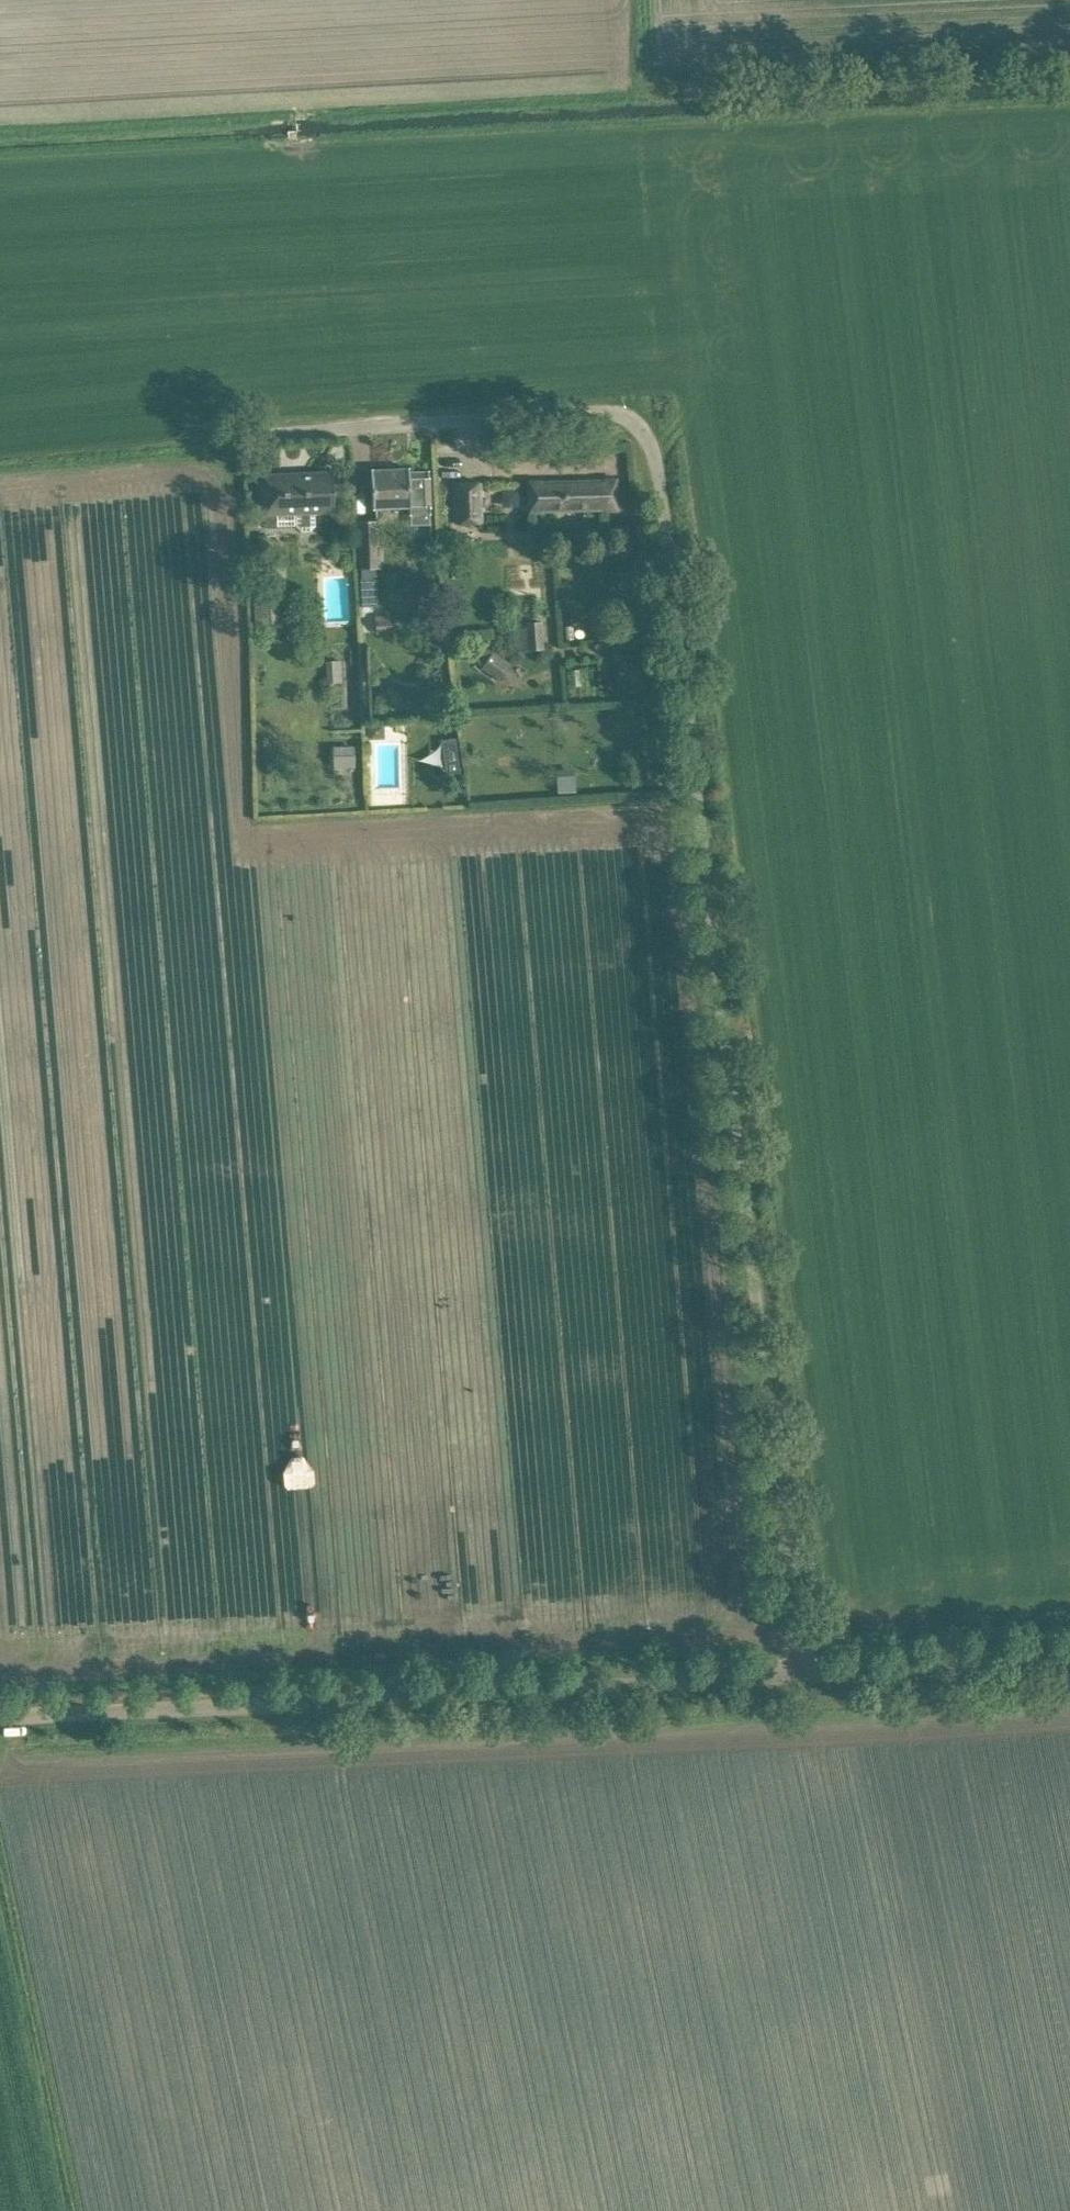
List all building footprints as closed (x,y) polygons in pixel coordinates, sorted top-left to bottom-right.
[(373,508),(409,506),(410,513),(431,512),(429,471),(409,472),(409,468),(371,469),(373,508)] [(266,528),(297,527),(301,531),(311,530),(316,526),(315,512),(335,512),(333,471),(260,474),(262,514),(266,514),(266,528)] [(529,482),(529,513),(618,510),(617,481),(529,482)] [(456,483),(457,525),(483,524),(482,482),(456,483)] [(379,568),(378,542),(377,520),(359,520),(360,568),(379,568)] [(377,618),(378,634),(395,633),(394,617),(377,618)] [(545,649),(543,622),(527,623),(529,651),(545,649)] [(511,668),(485,648),(476,660),(484,666),(482,669),(501,682),(511,668)] [(325,661),(326,682),(342,682),(341,661),(325,661)] [(367,726),(367,740),(383,740),(382,726),(367,726)] [(355,776),(354,744),(332,745),(333,776),(355,776)]
